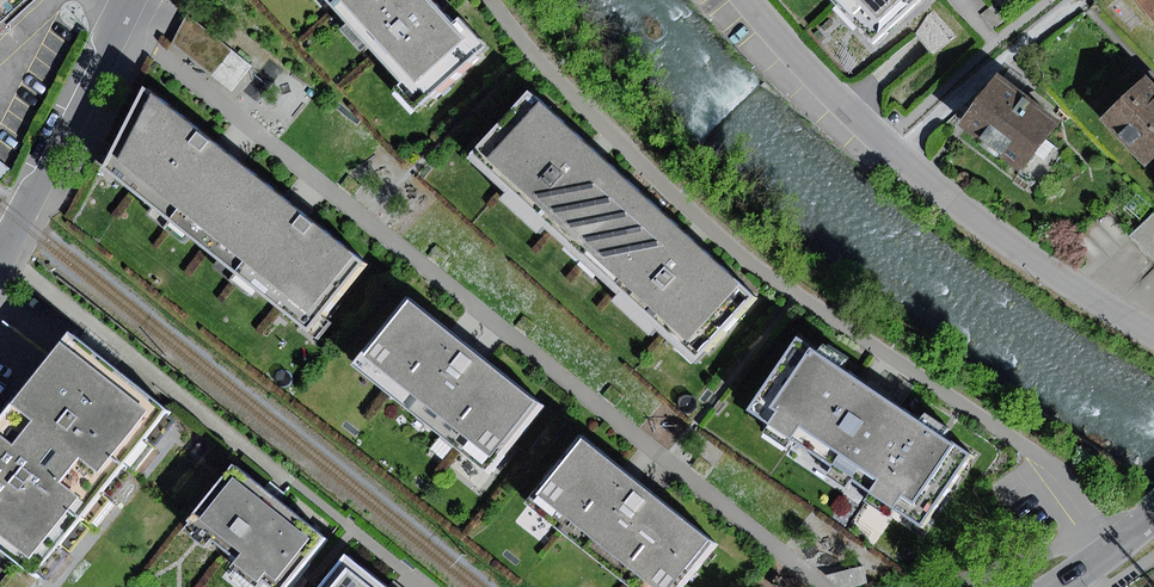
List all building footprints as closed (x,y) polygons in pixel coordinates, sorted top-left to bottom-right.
[(9,0),(0,0),(0,8),(9,0)] [(430,0),(341,0),(335,6),(403,82),(395,89),(414,111),(486,47),(460,18),(452,25),(434,4),(430,0)] [(876,46),(927,0),(834,0),(876,46)] [(1153,22),(1153,0),(1137,0),(1153,22)] [(994,5),(981,15),(993,30),(1006,19),(994,5)] [(187,14),(173,43),(233,90),(251,66),(187,14)] [(998,78),(961,125),(1021,172),(1058,125),(998,78)] [(1103,118),(1147,163),(1153,155),(1153,89),(1144,79),(1103,118)] [(104,169),(206,250),(261,180),(227,153),(143,86),(104,169)] [(480,162),(594,265),(651,202),(603,159),(537,99),(480,162)] [(294,205),(261,180),(206,250),(310,331),(365,261),(294,205)] [(698,245),(651,202),(594,265),(702,362),(759,300),(698,245)] [(1130,238),(1153,262),(1153,214),(1130,238)] [(543,404),(407,297),(354,365),(490,471),(543,404)] [(0,419),(0,549),(34,576),(165,410),(68,333),(0,419)] [(881,391),(802,339),(753,412),(929,529),(978,456),(881,391)] [(906,380),(893,399),(902,405),(915,386),(906,380)] [(581,439),(526,502),(632,586),(676,586),(711,542),(581,439)] [(234,468),(184,530),(204,546),(211,538),(237,559),(233,564),(258,585),(266,575),(280,586),(287,586),(324,540),(234,468)] [(346,554),(320,586),(386,586),(346,554)] [(838,573),(841,586),(853,586),(868,583),(863,566),(838,573)]
